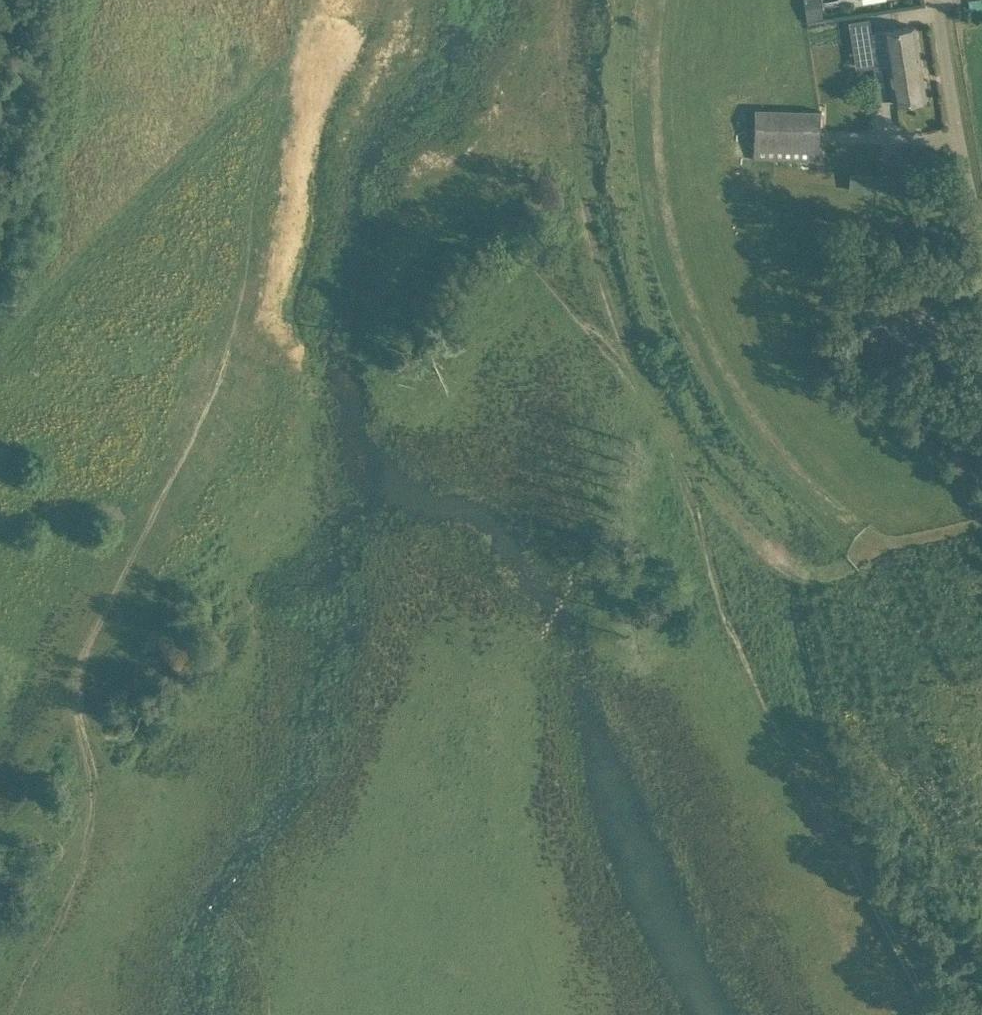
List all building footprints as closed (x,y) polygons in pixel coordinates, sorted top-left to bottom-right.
[(806,19),(819,17),(817,0),(804,0),(806,19)] [(867,32),(871,31),(869,16),(848,19),(851,34),(867,32)] [(872,65),(888,63),(895,102),(926,97),(914,24),(871,31),(867,32),(872,65)] [(756,109),(755,159),(820,162),(821,111),(756,109)]
